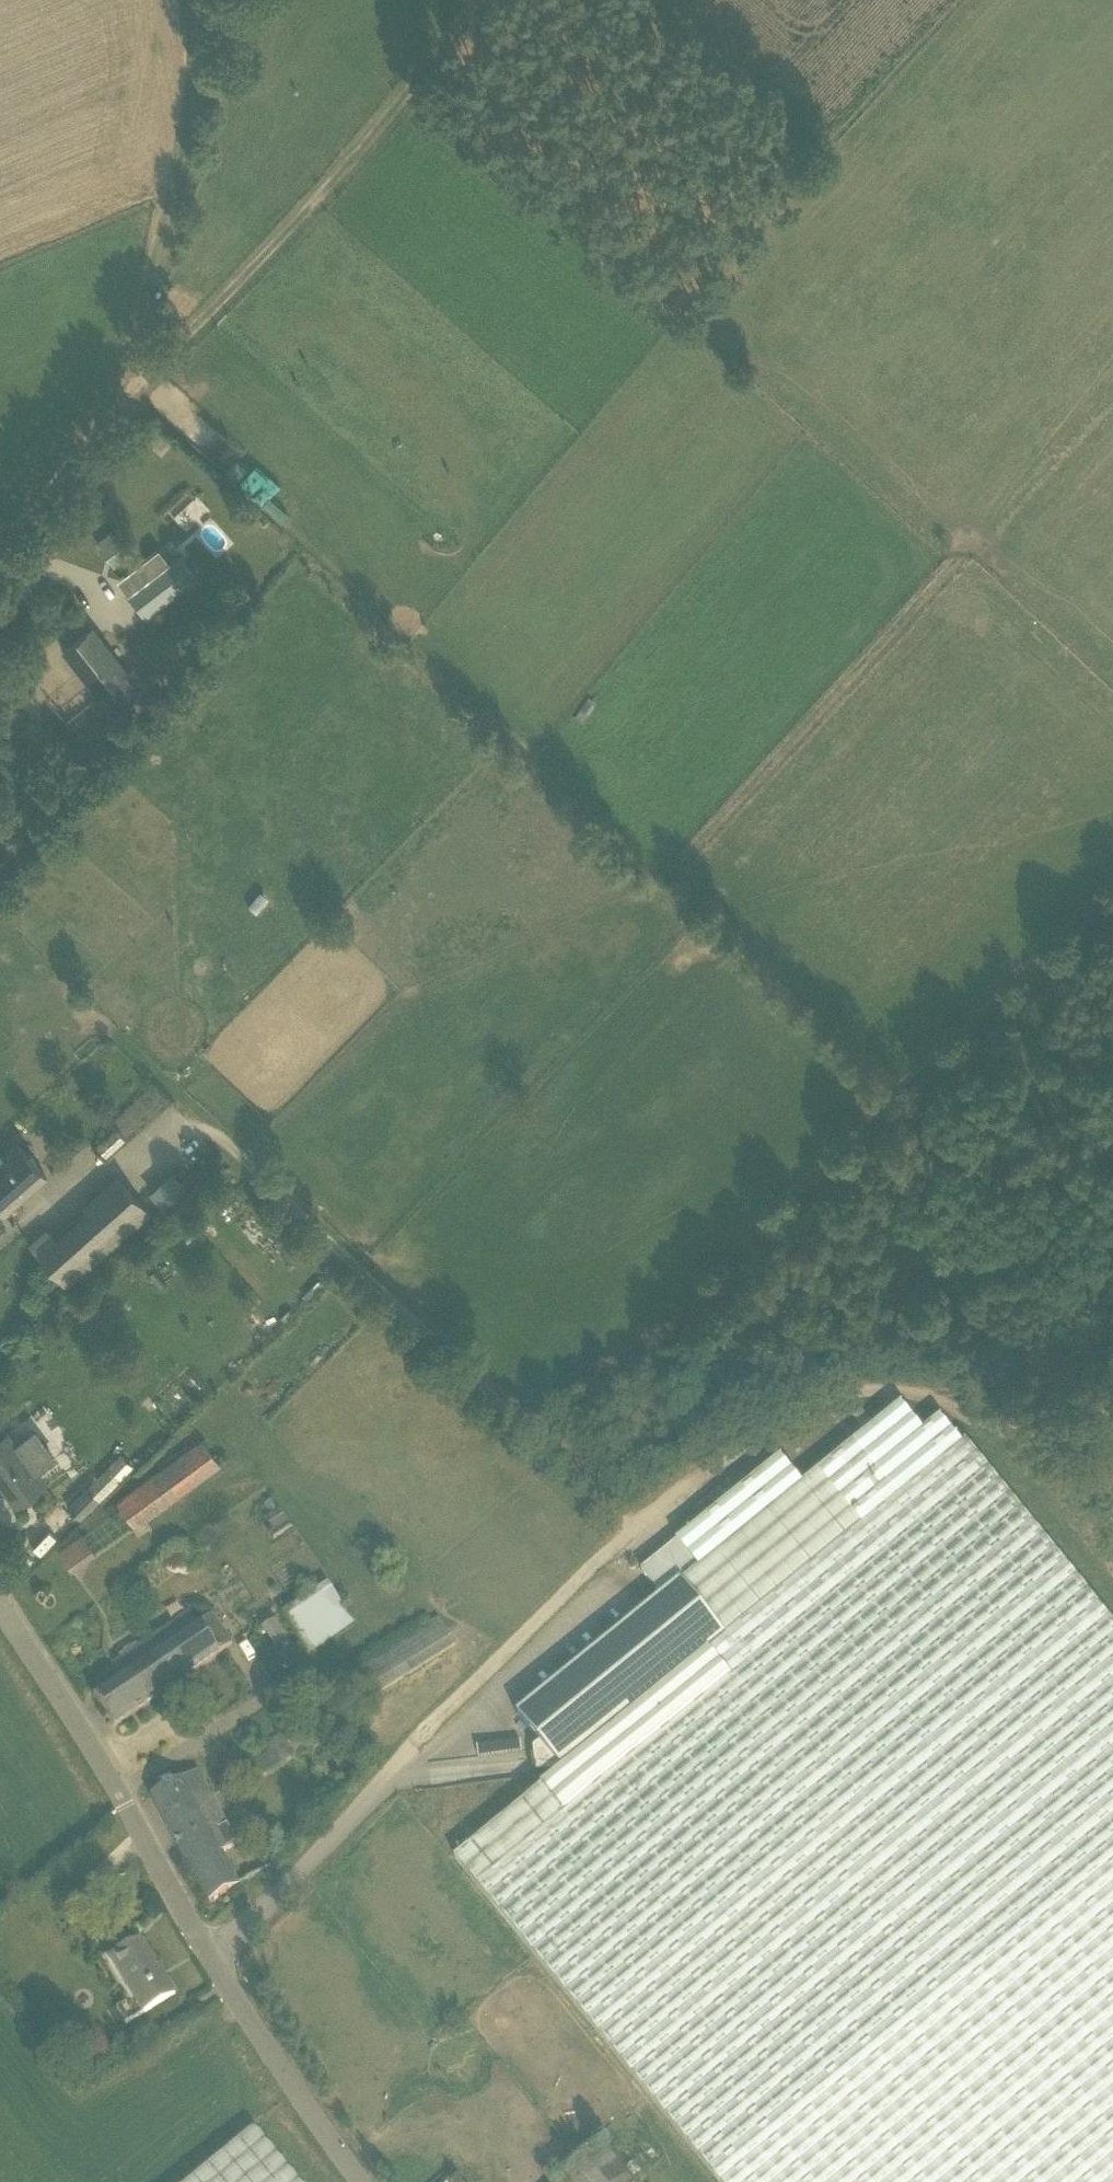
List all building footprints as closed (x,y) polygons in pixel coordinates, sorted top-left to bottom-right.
[(115,567),(131,553),(112,530),(100,541),(103,545),(99,549),(115,567)] [(128,596),(145,618),(199,577),(181,554),(165,567),(156,556),(128,578),(137,589),(128,596)] [(126,703),(149,685),(134,666),(126,672),(91,628),(63,650),(98,695),(112,684),(126,703)] [(2,1157),(0,1159),(0,1211),(4,1215),(19,1202),(18,1201),(30,1190),(31,1191),(47,1177),(34,1164),(36,1162),(31,1157),(29,1158),(17,1144),(2,1157)] [(167,1169),(144,1191),(157,1205),(180,1184),(167,1169)] [(59,1288),(145,1216),(113,1178),(46,1234),(41,1228),(22,1244),(59,1288)] [(21,1388),(14,1381),(5,1389),(11,1396),(21,1388)] [(683,1582),(686,1580),(806,1726),(1043,1534),(966,1440),(963,1443),(942,1417),(924,1431),(902,1404),(803,1484),(781,1457),(642,1571),(663,1596),(682,1581),(683,1582)] [(44,1483),(6,1433),(0,1438),(0,1482),(1,1483),(2,1483),(16,1502),(14,1503),(15,1504),(44,1483)] [(135,1527),(220,1464),(202,1440),(117,1502),(135,1527)] [(121,1454),(83,1491),(68,1506),(80,1519),(96,1504),(132,1466),(121,1454)] [(289,1523),(279,1509),(272,1514),(264,1518),(274,1532),(289,1523)] [(1043,1534),(806,1726),(531,1950),(720,2181),(1112,2181),(1112,1620),(1043,1534)] [(82,1536),(76,1541),(58,1553),(71,1572),(95,1555),(82,1536)] [(535,1748),(535,1750),(537,1775),(560,1771),(455,1857),(531,1950),(806,1726),(686,1580),(683,1582),(682,1581),(663,1596),(518,1715),(541,1744),(535,1748)] [(326,1583),(281,1613),(309,1653),(353,1622),(326,1583)] [(190,1612),(149,1640),(178,1682),(233,1644),(212,1614),(198,1624),(190,1612)] [(120,1677),(93,1696),(114,1726),(178,1682),(149,1640),(112,1665),(120,1677)] [(248,1757),(262,1779),(295,1757),(281,1735),(248,1757)] [(477,1742),(477,1753),(519,1753),(518,1741),(477,1742)] [(198,1771),(152,1796),(208,1904),(239,1887),(237,1885),(226,1865),(220,1853),(236,1845),(198,1771)] [(140,1942),(110,1960),(143,2014),(175,1995),(165,1978),(161,1980),(158,1974),(159,1973),(140,1942)] [(253,2128),(188,2181),(298,2181),(253,2128)] [(555,2181),(633,2181),(603,2142),(555,2181)]
